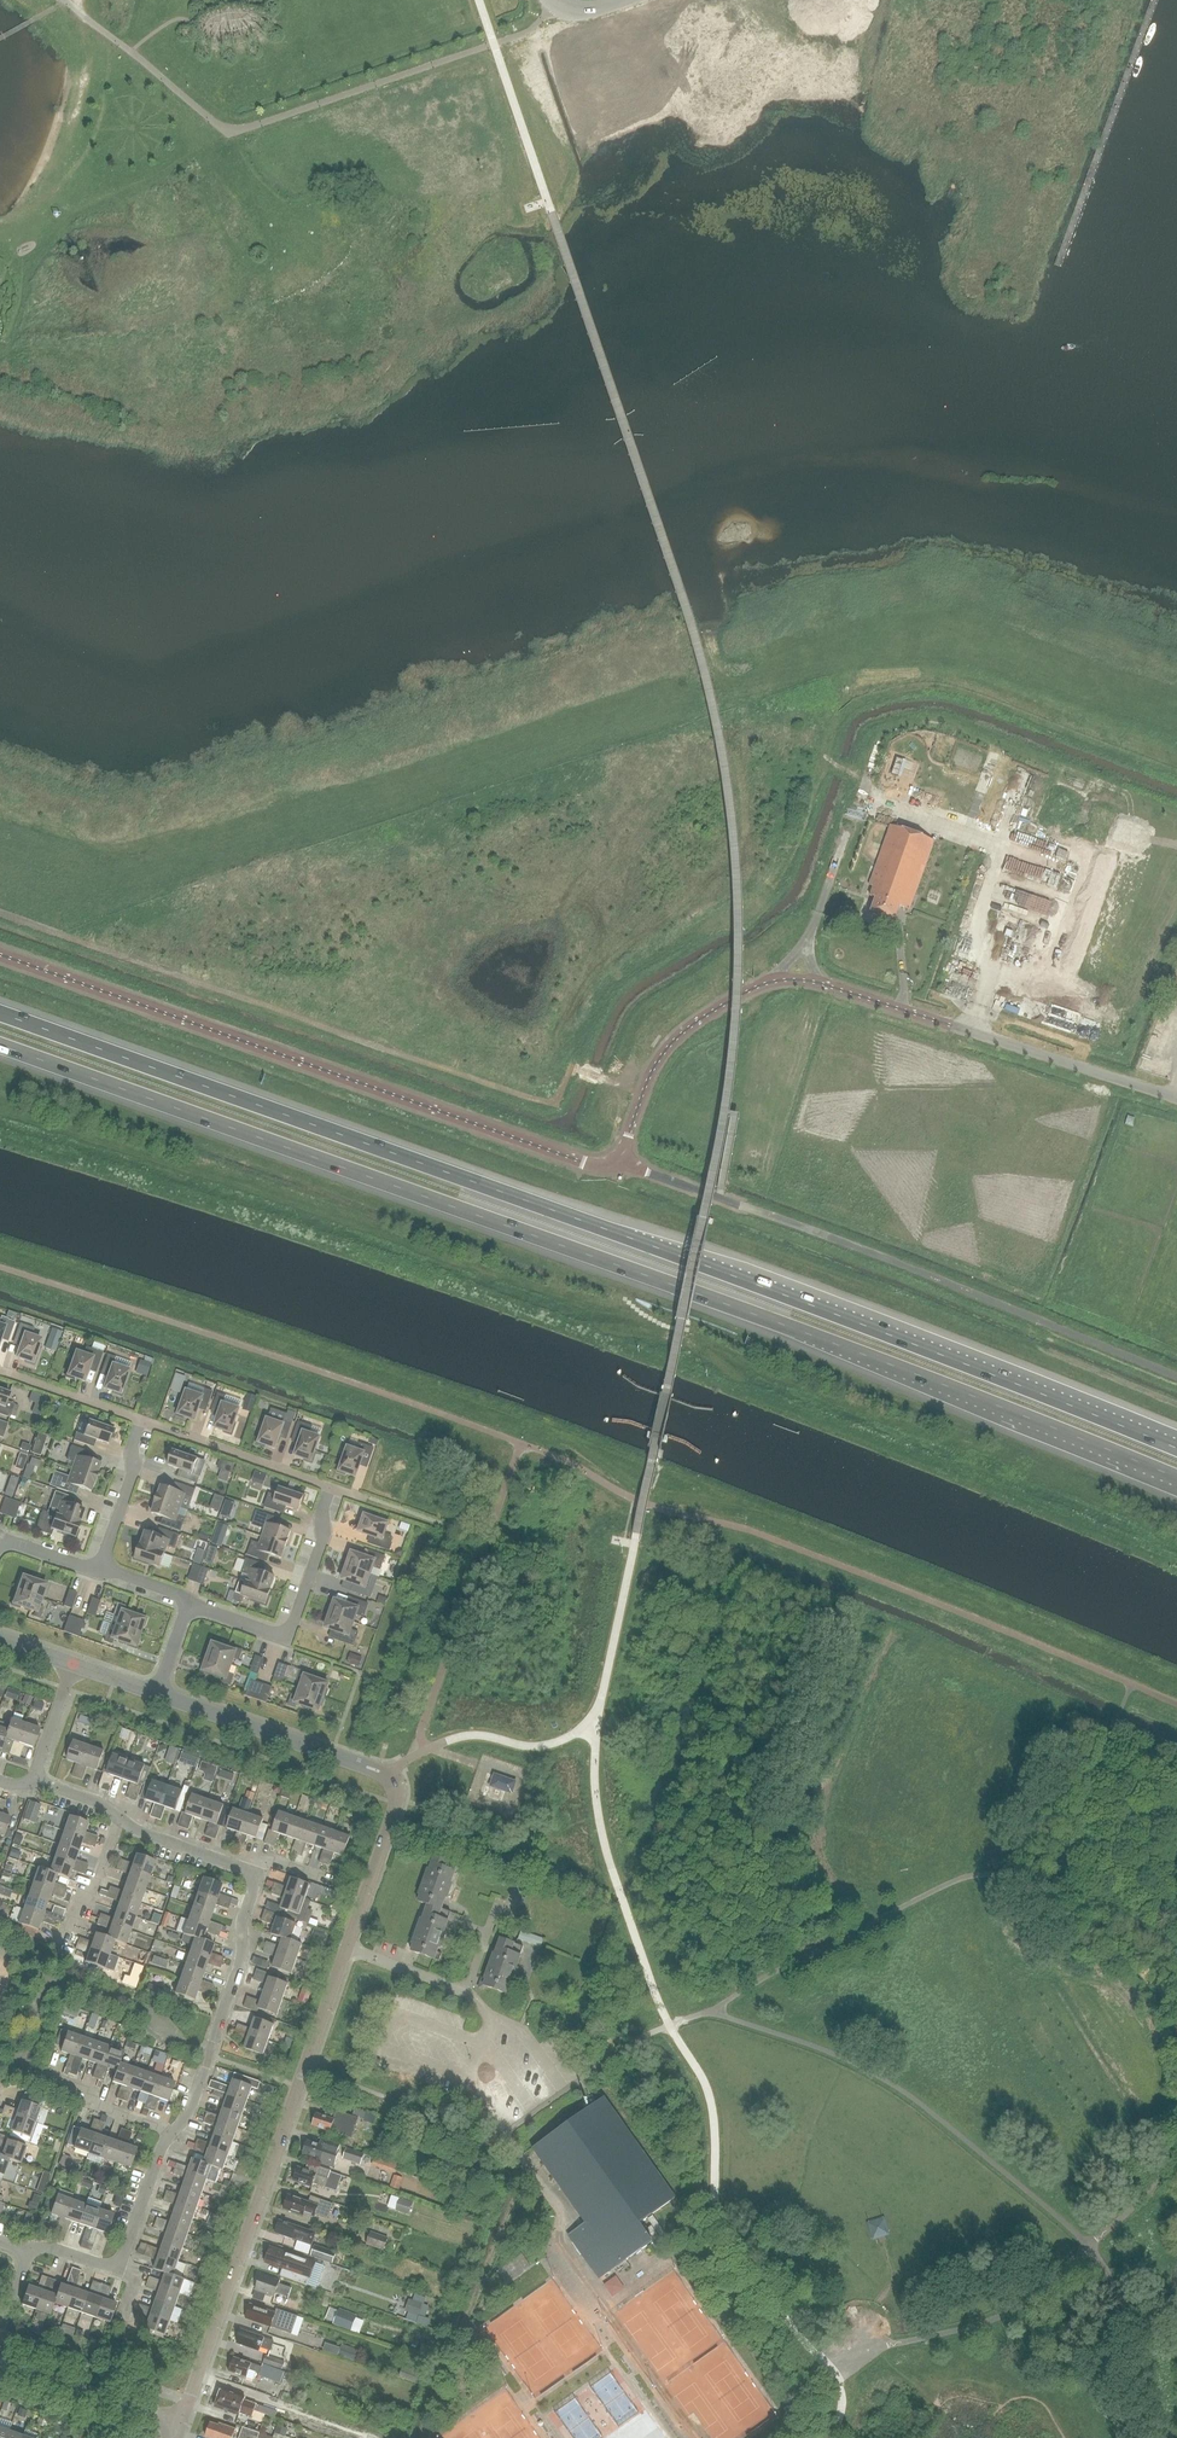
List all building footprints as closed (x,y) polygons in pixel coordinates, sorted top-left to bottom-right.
[(910,910),(935,841),(891,825),(869,885),(874,887),(870,896),(877,899),(872,912),(876,913),(875,916),(879,919),(884,920),(885,916),(894,919),(899,906),(910,910)] [(1159,1022),(1153,1041),(1168,1045),(1174,1026),(1159,1022)] [(15,1322),(2,1318),(0,1323),(0,1342),(2,1335),(9,1338),(15,1322)] [(21,1324),(15,1340),(22,1342),(17,1358),(26,1361),(26,1363),(34,1366),(38,1354),(37,1353),(41,1340),(34,1337),(34,1329),(28,1327),(21,1324)] [(49,1336),(45,1348),(55,1351),(59,1339),(62,1332),(61,1332),(52,1329),(49,1336)] [(65,1377),(74,1380),(75,1378),(84,1382),(90,1366),(97,1368),(102,1353),(87,1348),(84,1355),(76,1352),(72,1366),(70,1365),(65,1377)] [(115,1358),(108,1355),(103,1370),(110,1373),(104,1389),(114,1392),(113,1394),(122,1397),(126,1385),(124,1384),(129,1371),(113,1365),(115,1358)] [(144,1362),(139,1374),(146,1377),(151,1364),(144,1362)] [(189,1378),(176,1373),(173,1381),(179,1383),(180,1382),(187,1384),(189,1378)] [(195,1420),(200,1405),(207,1407),(213,1392),(205,1389),(203,1397),(186,1391),(182,1404),(180,1404),(176,1416),(184,1419),(185,1417),(195,1420)] [(15,1404),(7,1402),(10,1394),(0,1390),(0,1414),(10,1417),(15,1404)] [(232,1436),(236,1424),(234,1423),(239,1410),(223,1404),(226,1396),(218,1394),(213,1409),(220,1411),(214,1427),(224,1431),(223,1433),(232,1436)] [(255,1401),(247,1398),(243,1410),(251,1413),(255,1401)] [(35,1403),(33,1411),(41,1414),(43,1406),(35,1403)] [(270,1409),(267,1419),(283,1425),(286,1418),(293,1420),(295,1414),(288,1411),(287,1415),(270,1409)] [(256,1444),(265,1447),(265,1445),(275,1449),(281,1433),(288,1435),(293,1420),(286,1418),(283,1425),(267,1419),(262,1433),(260,1432),(256,1444)] [(82,1419),(77,1433),(84,1435),(89,1421),(82,1419)] [(77,1433),(74,1440),(89,1445),(92,1438),(108,1444),(110,1438),(112,1439),(115,1429),(105,1425),(104,1427),(89,1421),(84,1435),(77,1433)] [(312,1464),(317,1452),(315,1451),(319,1438),(309,1434),(311,1427),(299,1422),(293,1437),(300,1440),(295,1456),(305,1459),(304,1461),(312,1464)] [(38,1433),(36,1440),(45,1443),(47,1436),(38,1433)] [(22,1443),(20,1450),(28,1453),(31,1446),(22,1443)] [(368,1464),(374,1448),(360,1444),(358,1451),(347,1448),(343,1461),(341,1460),(337,1472),(345,1475),(346,1474),(356,1477),(361,1461),(368,1464)] [(75,1462),(72,1470),(96,1478),(98,1473),(97,1473),(100,1464),(84,1459),(87,1452),(72,1446),(67,1460),(75,1462)] [(170,1459),(168,1465),(184,1471),(182,1478),(197,1483),(202,1470),(205,1462),(197,1460),(182,1454),(183,1453),(172,1449),(168,1459),(170,1459)] [(232,1473),(236,1464),(221,1459),(218,1468),(232,1473)] [(27,1464),(23,1477),(30,1480),(34,1467),(27,1464)] [(96,1478),(72,1470),(69,1477),(62,1475),(57,1488),(72,1493),(75,1486),(91,1492),(94,1483),(96,1478)] [(255,1471),(252,1482),(261,1485),(265,1474),(255,1471)] [(156,1499),(180,1508),(185,1494),(192,1497),(195,1490),(180,1484),(177,1492),(161,1486),(158,1495),(158,1494),(156,1499)] [(264,1507),(279,1512),(282,1505),(299,1511),(301,1505),(302,1505),(306,1496),(295,1492),(294,1494),(279,1488),(276,1496),(269,1494),(264,1507)] [(55,1515),(80,1524),(79,1523),(84,1510),(68,1504),(71,1497),(56,1492),(48,1513),(55,1515)] [(214,1495),(212,1501),(222,1504),(224,1499),(214,1495)] [(7,1516),(13,1501),(6,1498),(0,1513),(7,1516)] [(178,1515),(180,1508),(156,1499),(154,1504),(155,1505),(152,1513),(168,1519),(165,1526),(180,1531),(185,1518),(178,1515)] [(226,1500),(224,1506),(233,1509),(236,1503),(226,1500)] [(13,1501),(7,1516),(15,1519),(20,1503),(13,1501)] [(43,1511),(40,1519),(47,1522),(52,1523),(55,1515),(48,1513),(43,1511)] [(277,1519),(262,1513),(257,1511),(252,1525),(265,1529),(262,1537),(287,1545),(288,1540),(291,1531),(275,1526),(277,1519)] [(362,1522),(359,1532),(374,1537),(372,1545),(390,1550),(392,1543),(390,1542),(392,1537),(384,1534),(388,1524),(375,1519),(375,1517),(363,1513),(360,1522),(362,1522)] [(78,1530),(80,1524),(55,1515),(52,1523),(47,1522),(43,1532),(51,1535),(53,1530),(64,1534),(63,1535),(76,1540),(80,1530),(78,1530)] [(219,1523),(215,1533),(225,1537),(229,1527),(219,1523)] [(140,1545),(165,1554),(165,1553),(164,1553),(167,1546),(174,1549),(179,1535),(164,1530),(161,1537),(146,1532),(141,1545),(140,1545)] [(202,1531),(200,1538),(208,1541),(210,1534),(202,1531)] [(285,1550),(287,1545),(262,1537),(260,1544),(252,1542),(247,1555),(263,1560),(265,1553),(281,1559),(284,1550),(285,1550)] [(160,1567),(165,1554),(140,1545),(138,1551),(137,1550),(133,1560),(146,1564),(147,1563),(160,1567)] [(210,1546),(207,1556),(214,1559),(217,1548),(210,1546)] [(345,1566),(370,1574),(373,1567),(380,1570),(385,1556),(370,1551),(367,1558),(351,1553),(350,1558),(348,1557),(345,1566)] [(239,1558),(236,1569),(241,1571),(245,1559),(239,1558)] [(245,1561),(241,1572),(242,1572),(249,1575),(246,1582),(270,1590),(275,1577),(259,1571),(261,1564),(246,1559),(245,1561)] [(196,1582),(201,1567),(194,1565),(189,1580),(196,1582)] [(365,1588),(370,1574),(345,1566),(342,1574),(344,1575),(342,1580),(358,1585),(355,1593),(370,1598),(373,1590),(365,1588)] [(201,1567),(196,1582),(203,1585),(208,1570),(201,1567)] [(18,1590),(42,1599),(47,1585),(30,1579),(31,1577),(22,1574),(19,1583),(21,1583),(18,1590)] [(240,1580),(233,1600),(242,1603),(244,1597),(254,1600),(254,1602),(267,1607),(270,1597),(269,1596),(271,1590),(270,1590),(246,1582),(240,1580)] [(106,1589),(105,1596),(111,1597),(113,1591),(106,1589)] [(42,1599),(18,1590),(16,1597),(14,1597),(11,1605),(20,1608),(20,1607),(35,1612),(34,1616),(41,1619),(44,1608),(39,1606),(42,1599)] [(72,1609),(77,1593),(70,1591),(64,1606),(72,1609)] [(379,1596),(377,1603),(385,1605),(387,1598),(379,1596)] [(94,1616),(100,1601),(92,1599),(87,1614),(94,1616)] [(328,1613),(353,1622),(356,1615),(364,1617),(368,1604),(353,1599),(351,1606),(335,1600),(333,1606),(331,1605),(328,1613)] [(138,1617),(123,1612),(125,1607),(117,1605),(114,1615),(119,1617),(116,1625),(140,1633),(142,1626),(144,1627),(147,1618),(139,1615),(138,1617)] [(351,1630),(353,1622),(328,1613),(325,1622),(327,1623),(325,1628),(341,1633),(339,1640),(354,1646),(358,1632),(351,1630)] [(71,1635),(77,1619),(69,1616),(64,1632),(71,1635)] [(77,1619),(71,1635),(78,1637),(84,1621),(77,1619)] [(111,1623),(104,1642),(112,1644),(114,1639),(112,1638),(116,1625),(111,1623)] [(137,1640),(140,1633),(116,1625),(112,1638),(114,1639),(128,1644),(128,1646),(136,1649),(139,1641),(137,1640)] [(234,1651),(219,1646),(220,1644),(211,1641),(208,1649),(210,1650),(208,1657),(231,1665),(234,1658),(239,1660),(242,1651),(235,1648),(234,1651)] [(362,1658),(350,1654),(347,1663),(359,1667),(362,1658)] [(258,1674),(263,1659),(256,1656),(251,1672),(258,1674)] [(231,1665),(208,1657),(205,1664),(203,1663),(200,1672),(209,1675),(210,1673),(224,1678),(223,1683),(230,1686),(234,1675),(228,1673),(231,1665)] [(282,1682),(288,1666),(279,1663),(274,1679),(282,1682)] [(325,1698),(328,1690),(326,1689),(328,1684),(307,1676),(308,1673),(300,1670),(296,1681),(302,1683),(300,1689),(325,1698)] [(251,1680),(245,1696),(250,1698),(257,1700),(263,1684),(256,1682),(251,1680)] [(263,1684),(257,1700),(266,1703),(272,1687),(263,1684)] [(8,1689),(5,1697),(16,1701),(19,1693),(8,1689)] [(322,1707),(325,1698),(300,1689),(297,1697),(292,1695),(288,1705),(296,1708),(297,1704),(318,1711),(320,1706),(322,1707)] [(25,1694),(22,1703),(30,1706),(33,1697),(25,1694)] [(14,1757),(25,1724),(11,1719),(7,1730),(8,1730),(4,1739),(5,1739),(13,1742),(8,1755),(14,1757)] [(32,1749),(37,1735),(39,1729),(25,1724),(14,1757),(18,1759),(23,1745),(32,1749)] [(77,1778),(89,1745),(75,1740),(68,1760),(76,1763),(72,1776),(77,1778)] [(83,1779),(87,1767),(98,1770),(105,1751),(89,1745),(77,1778),(83,1779)] [(169,1749),(167,1756),(175,1758),(178,1752),(169,1749)] [(104,1772),(99,1787),(109,1791),(114,1776),(123,1779),(130,1759),(114,1754),(111,1753),(104,1772)] [(182,1754),(179,1762),(186,1765),(189,1756),(182,1754)] [(130,1759),(123,1779),(131,1782),(126,1797),(137,1800),(142,1785),(145,1783),(151,1767),(146,1765),(130,1759)] [(206,1777),(214,1781),(219,1767),(204,1761),(201,1769),(208,1772),(206,1777)] [(516,1784),(496,1777),(492,1787),(512,1794),(516,1784)] [(156,1818),(167,1785),(153,1780),(146,1799),(155,1803),(151,1816),(156,1818)] [(165,1806),(176,1810),(183,1790),(167,1785),(156,1818),(161,1820),(165,1806)] [(183,1790),(176,1810),(181,1812),(189,1787),(184,1786),(183,1790)] [(283,1789),(281,1795),(290,1798),(292,1791),(283,1789)] [(249,1792),(246,1800),(252,1802),(253,1802),(255,1794),(251,1792),(249,1792)] [(201,1819),(208,1799),(193,1794),(186,1813),(183,1812),(178,1826),(187,1829),(191,1815),(201,1819)] [(205,1835),(216,1839),(221,1825),(217,1824),(224,1805),(208,1799),(201,1819),(210,1822),(205,1835)] [(244,1799),(240,1810),(249,1813),(253,1802),(252,1802),(246,1800),(244,1799)] [(10,1818),(2,1815),(6,1802),(1,1800),(0,1801),(0,1836),(4,1837),(10,1818)] [(35,1823),(42,1805),(30,1801),(24,1819),(35,1823)] [(442,1809),(424,1803),(422,1811),(439,1817),(442,1809)] [(233,1808),(227,1828),(237,1831),(232,1845),(238,1846),(249,1813),(240,1810),(233,1808)] [(288,1836),(294,1817),(279,1811),(274,1828),(269,1826),(264,1843),(275,1846),(280,1833),(288,1836)] [(249,1813),(238,1846),(243,1848),(248,1835),(256,1838),(263,1818),(249,1813)] [(96,1842),(98,1837),(85,1832),(88,1823),(69,1817),(64,1831),(96,1842)] [(297,1854),(308,1821),(294,1817),(288,1836),(296,1839),(291,1852),(297,1854)] [(315,1846),(322,1826),(308,1821),(297,1854),(302,1856),(307,1843),(315,1846)] [(324,1863),(335,1831),(322,1826),(315,1846),(323,1849),(319,1861),(324,1863)] [(94,1847),(96,1842),(64,1831),(59,1845),(78,1851),(81,1843),(94,1847)] [(335,1831),(324,1863),(330,1865),(334,1853),(342,1856),(349,1836),(335,1831)] [(75,1860),(78,1851),(59,1845),(55,1858),(86,1870),(88,1864),(75,1860)] [(12,1849),(9,1856),(17,1859),(19,1852),(12,1849)] [(421,1895),(418,1901),(428,1904),(442,1909),(446,1897),(448,1898),(453,1884),(451,1884),(455,1871),(458,1862),(435,1854),(430,1869),(428,1869),(419,1894),(421,1895)] [(150,1876),(155,1862),(136,1855),(133,1864),(120,1859),(118,1865),(150,1876)] [(84,1875),(86,1870),(55,1858),(50,1872),(57,1875),(57,1876),(68,1879),(71,1870),(84,1875)] [(146,1890),(150,1876),(118,1865),(116,1870),(129,1874),(126,1883),(146,1890)] [(50,1872),(38,1867),(33,1882),(65,1894),(67,1888),(54,1884),(57,1876),(57,1875),(50,1872)] [(4,1872),(1,1880),(9,1883),(12,1875),(4,1872)] [(273,1887),(304,1898),(309,1884),(291,1877),(287,1886),(275,1881),(273,1887)] [(238,1900),(231,1898),(218,1893),(221,1885),(203,1878),(198,1892),(229,1903),(236,1905),(238,1900)] [(67,1903),(70,1895),(65,1894),(33,1882),(28,1895),(48,1903),(50,1897),(67,1903)] [(141,1903),(146,1890),(126,1883),(123,1891),(110,1886),(108,1892),(141,1903)] [(299,1914),(304,1898),(273,1887),(271,1892),(284,1897),(278,1912),(294,1917),(296,1912),(299,1914)] [(136,1917),(141,1903),(108,1892),(106,1897),(119,1902),(116,1910),(136,1917)] [(227,1908),(229,1903),(198,1892),(193,1906),(212,1912),(215,1904),(227,1908)] [(45,1911),(48,1903),(28,1895),(24,1909),(56,1921),(58,1916),(45,1911)] [(296,1912),(294,1917),(305,1921),(310,1909),(306,1908),(309,1900),(304,1898),(299,1914),(296,1912)] [(335,1900),(332,1908),(339,1910),(342,1903),(335,1900)] [(414,1944),(411,1951),(439,1961),(442,1953),(437,1952),(439,1947),(441,1947),(446,1934),(444,1933),(448,1921),(451,1912),(442,1909),(428,1904),(423,1919),(421,1918),(412,1944),(414,1944)] [(209,1920),(212,1912),(193,1906),(188,1919),(220,1930),(222,1925),(209,1920)] [(54,1926),(56,1921),(24,1909),(19,1924),(12,1925),(11,1929),(33,1937),(36,1930),(38,1930),(41,1922),(54,1926)] [(297,1941),(301,1928),(295,1926),(296,1923),(277,1916),(278,1914),(265,1909),(261,1920),(274,1924),(271,1933),(282,1937),(282,1936),(290,1939),(297,1941)] [(132,1930),(136,1917),(116,1910),(113,1918),(101,1914),(99,1919),(132,1930)] [(161,1926),(166,1928),(171,1915),(166,1913),(161,1926)] [(181,1917),(176,1930),(184,1933),(188,1919),(181,1917)] [(127,1944),(132,1930),(99,1919),(97,1924),(110,1929),(107,1937),(115,1939),(127,1944)] [(218,1936),(220,1930),(188,1919),(184,1933),(194,1936),(195,1936),(202,1939),(205,1931),(218,1936)] [(314,1929),(312,1936),(323,1940),(326,1933),(314,1929)] [(220,1930),(218,1936),(226,1938),(228,1933),(225,1932),(220,1930)] [(544,1939),(521,1931),(518,1939),(541,1947),(544,1939)] [(107,1937),(96,1933),(93,1942),(80,1937),(78,1942),(110,1953),(115,1939),(107,1937)] [(213,1943),(202,1939),(195,1936),(194,1936),(195,1937),(190,1950),(222,1961),(224,1956),(211,1951),(213,1943)] [(297,1941),(290,1939),(282,1936),(282,1937),(279,1945),(266,1940),(264,1946),(297,1957),(302,1943),(297,1941)] [(520,1955),(523,1947),(501,1938),(495,1954),(493,1953),(484,1979),(486,1979),(484,1985),(507,1994),(512,1981),(513,1982),(518,1969),(517,1968),(521,1956),(520,1955)] [(105,1968),(110,1953),(78,1942),(76,1948),(89,1952),(86,1961),(87,1961),(85,1967),(103,1973),(105,1968)] [(291,1973),(297,1957),(264,1946),(263,1951),(275,1956),(272,1964),(271,1966),(291,1973)] [(220,1967),(222,1961),(190,1950),(185,1964),(204,1970),(207,1962),(220,1967)] [(153,1956),(151,1963),(159,1966),(162,1959),(153,1956)] [(201,1979),(204,1970),(185,1964),(180,1977),(213,1989),(215,1983),(201,1979)] [(263,1991),(283,1998),(288,1982),(269,1976),(270,1972),(257,1967),(253,1978),(266,1983),(263,1991)] [(211,1994),(213,1989),(180,1977),(175,1992),(194,1998),(197,1989),(211,1994)] [(149,1984),(146,1991),(152,1993),(155,1986),(149,1984)] [(277,2013),(283,1998),(263,1991),(260,1999),(247,1995),(243,2006),(257,2010),(258,2007),(277,2013)] [(236,2027),(268,2039),(274,2023),(254,2017),(251,2027),(237,2023),(236,2027)] [(263,2053),(268,2039),(236,2027),(234,2034),(246,2038),(244,2047),(263,2053)] [(71,2069),(83,2036),(62,2029),(57,2044),(63,2046),(62,2051),(71,2054),(66,2067),(71,2069)] [(90,2060),(97,2041),(83,2036),(71,2069),(70,2073),(77,2075),(83,2058),(90,2060)] [(99,2078),(110,2045),(97,2041),(90,2060),(98,2063),(93,2076),(99,2078)] [(127,2041),(126,2046),(127,2047),(127,2048),(135,2050),(137,2045),(127,2041)] [(120,2061),(124,2050),(110,2045),(99,2078),(104,2080),(109,2067),(117,2069),(117,2070),(120,2061)] [(141,2046),(139,2052),(150,2056),(152,2050),(141,2046)] [(133,2066),(120,2061),(117,2070),(117,2069),(113,2081),(121,2084),(117,2097),(122,2099),(133,2066)] [(140,2090),(147,2071),(133,2066),(122,2099),(128,2100),(132,2088),(140,2090)] [(150,2108),(161,2075),(147,2071),(140,2090),(149,2093),(144,2106),(150,2108)] [(161,2075),(150,2108),(155,2110),(159,2097),(168,2100),(175,2080),(161,2075)] [(257,2088),(260,2082),(245,2077),(243,2083),(232,2079),(229,2088),(217,2084),(215,2088),(247,2100),(252,2086),(257,2088)] [(242,2114),(247,2100),(215,2088),(213,2095),(225,2099),(223,2107),(242,2114)] [(4,2110),(36,2122),(41,2107),(44,2099),(25,2092),(22,2101),(18,2110),(6,2105),(4,2110)] [(640,2223),(675,2197),(604,2097),(533,2148),(586,2222),(568,2235),(600,2279),(653,2241),(640,2223)] [(46,2100),(43,2108),(54,2111),(56,2103),(46,2100)] [(237,2127),(242,2114),(223,2107),(220,2115),(207,2111),(205,2116),(237,2127)] [(31,2137),(36,2122),(4,2110),(2,2115),(15,2120),(11,2130),(31,2137)] [(335,2111),(332,2119),(317,2113),(312,2126),(331,2132),(331,2130),(352,2137),(358,2119),(335,2111)] [(232,2141),(237,2127),(205,2116),(205,2117),(203,2122),(216,2126),(213,2134),(232,2141)] [(89,2152),(100,2119),(94,2117),(90,2131),(82,2128),(81,2130),(75,2147),(89,2152)] [(102,2157),(109,2138),(100,2134),(105,2121),(100,2119),(89,2152),(102,2157)] [(73,2127),(67,2145),(75,2148),(75,2147),(81,2130),(73,2127)] [(116,2161),(127,2129),(121,2127),(117,2140),(109,2138),(102,2157),(116,2161)] [(130,2166),(137,2147),(128,2144),(132,2131),(127,2129),(116,2161),(130,2166)] [(12,2141),(9,2140),(10,2137),(0,2133),(0,2146),(5,2147),(2,2156),(10,2159),(21,2163),(28,2147),(12,2141)] [(138,2133),(136,2140),(141,2142),(144,2135),(138,2133)] [(228,2155),(232,2141),(213,2134),(210,2143),(192,2136),(190,2141),(196,2143),(228,2155)] [(337,2151),(340,2144),(323,2139),(321,2144),(317,2143),(317,2144),(307,2141),(303,2153),(311,2156),(313,2158),(321,2161),(321,2162),(334,2167),(339,2152),(337,2151)] [(223,2169),(228,2155),(196,2143),(194,2149),(207,2153),(204,2162),(211,2165),(223,2169)] [(349,2149),(346,2159),(362,2165),(366,2154),(349,2149)] [(245,2154),(243,2161),(250,2164),(252,2161),(253,2157),(245,2154)] [(2,2156),(0,2155),(0,2174),(4,2175),(10,2159),(2,2156)] [(375,2157),(374,2167),(398,2170),(399,2160),(375,2157)] [(204,2162),(192,2158),(189,2167),(176,2162),(175,2167),(206,2179),(211,2165),(204,2162)] [(202,2192),(206,2179),(175,2167),(173,2172),(186,2177),(183,2185),(202,2192)] [(342,2176),(331,2172),(328,2179),(298,2168),(293,2181),(312,2187),(314,2184),(337,2192),(342,2176)] [(393,2175),(389,2187),(398,2190),(402,2179),(393,2175)] [(84,2179),(82,2186),(91,2189),(94,2182),(84,2179)] [(40,2184),(37,2191),(44,2193),(46,2187),(40,2184)] [(101,2185),(98,2193),(104,2195),(107,2187),(101,2185)] [(197,2206),(202,2192),(183,2185),(180,2194),(167,2190),(165,2195),(197,2206)] [(61,2230),(73,2198),(59,2193),(57,2198),(48,2194),(43,2210),(60,2216),(55,2228),(61,2230)] [(29,2202),(27,2209),(36,2212),(41,2197),(34,2195),(31,2202),(29,2202)] [(192,2219),(197,2206),(165,2195),(164,2199),(177,2204),(174,2213),(192,2219)] [(305,2211),(329,2219),(334,2204),(311,2196),(309,2202),(288,2195),(284,2209),(304,2216),(305,2211)] [(80,2222),(86,2203),(73,2198),(61,2230),(66,2232),(71,2219),(80,2222)] [(400,2199),(396,2210),(408,2214),(412,2203),(400,2199)] [(89,2240),(100,2207),(101,2203),(96,2201),(95,2205),(86,2203),(80,2222),(87,2225),(83,2238),(89,2240)] [(100,2207),(89,2240),(87,2246),(92,2248),(98,2229),(108,2232),(114,2212),(100,2207)] [(188,2233),(192,2219),(174,2213),(171,2221),(158,2216),(156,2222),(188,2233)] [(32,2229),(36,2217),(28,2214),(24,2227),(32,2229)] [(652,2216),(647,2220),(659,2236),(663,2233),(664,2233),(656,2222),(652,2216)] [(886,2216),(869,2220),(875,2239),(891,2234),(886,2216)] [(209,2218),(207,2225),(214,2227),(216,2221),(209,2218)] [(1132,2235),(1130,2231),(1140,2224),(1136,2219),(1119,2231),(1125,2240),(1132,2235)] [(317,2233),(310,2231),(280,2220),(275,2233),(312,2246),(317,2233)] [(183,2247),(188,2233),(156,2222),(154,2227),(167,2232),(164,2240),(183,2247)] [(651,2226),(646,2229),(654,2240),(658,2237),(651,2226)] [(388,2238),(370,2231),(366,2244),(384,2251),(388,2238)] [(86,2247),(89,2240),(83,2238),(80,2244),(86,2247)] [(1140,2238),(1127,2242),(1130,2251),(1143,2246),(1140,2238)] [(178,2260),(183,2247),(164,2240),(162,2248),(142,2241),(140,2247),(147,2250),(178,2260)] [(202,2240),(199,2248),(207,2251),(209,2243),(202,2240)] [(315,2245),(312,2255),(334,2263),(337,2252),(315,2245)] [(283,2270),(281,2276),(308,2286),(311,2278),(317,2263),(281,2251),(280,2252),(270,2249),(265,2262),(274,2265),(274,2267),(282,2269),(283,2270)] [(173,2274),(178,2260),(147,2250),(145,2254),(158,2259),(155,2269),(166,2272),(173,2274)] [(68,2308),(80,2275),(82,2270),(73,2267),(68,2281),(71,2282),(70,2286),(61,2283),(57,2294),(58,2294),(54,2303),(55,2303),(68,2308)] [(58,2294),(57,2294),(49,2291),(53,2280),(56,2271),(51,2269),(48,2277),(36,2310),(51,2315),(55,2303),(54,2303),(58,2294)] [(185,2278),(173,2274),(166,2272),(163,2281),(150,2276),(149,2281),(180,2292),(185,2278)] [(614,2296),(627,2287),(618,2274),(605,2283),(614,2296)] [(36,2310),(48,2277),(42,2275),(38,2288),(29,2285),(21,2305),(36,2310)] [(81,2289),(85,2277),(80,2275),(68,2308),(82,2312),(89,2292),(81,2289)] [(292,2289),(291,2288),(279,2284),(280,2282),(261,2275),(255,2290),(275,2297),(276,2294),(288,2298),(292,2289)] [(53,2280),(49,2291),(57,2294),(61,2283),(53,2280)] [(95,2317),(107,2285),(93,2280),(89,2292),(82,2312),(95,2317)] [(175,2306),(180,2292),(149,2281),(147,2287),(160,2291),(157,2300),(175,2306)] [(107,2285),(95,2317),(109,2322),(117,2302),(108,2299),(112,2287),(107,2285)] [(206,2296),(197,2292),(195,2299),(204,2302),(206,2296)] [(170,2320),(175,2306),(157,2300),(154,2308),(141,2304),(139,2309),(170,2320)] [(423,2304),(408,2300),(404,2312),(419,2316),(423,2304)] [(428,2316),(430,2305),(425,2304),(422,2315),(428,2316)] [(250,2305),(246,2319),(271,2327),(285,2332),(292,2335),(298,2317),(291,2314),(277,2310),(275,2313),(250,2305)] [(165,2334),(170,2320),(139,2309),(138,2314),(150,2319),(147,2328),(165,2334)] [(340,2310),(334,2324),(350,2330),(356,2316),(340,2310)] [(190,2314),(188,2321),(194,2323),(197,2317),(190,2314)] [(1008,2317),(996,2322),(1004,2342),(1017,2337),(1008,2317)] [(274,2341),(269,2339),(242,2330),(237,2344),(259,2351),(261,2347),(271,2351),(274,2341)] [(361,2351),(342,2345),(338,2356),(357,2363),(361,2351)] [(423,2346),(420,2355),(433,2360),(436,2351),(423,2346)] [(266,2356),(263,2363),(283,2370),(285,2363),(266,2356)] [(262,2367),(260,2367),(234,2358),(229,2371),(247,2378),(250,2369),(260,2373),(262,2367)] [(262,2367),(260,2373),(259,2376),(280,2384),(284,2372),(261,2364),(260,2367),(262,2367)] [(399,2377),(422,2385),(426,2374),(403,2366),(399,2377)] [(218,2398),(275,2418),(277,2412),(256,2405),(257,2405),(245,2400),(246,2397),(222,2389),(218,2398)] [(275,2418),(218,2398),(215,2407),(239,2416),(240,2413),(252,2417),(254,2411),(275,2418)] [(1168,2410),(1176,2408),(1176,2407),(1176,2399),(1166,2401),(1168,2410)] [(1089,2427),(1092,2418),(1077,2414),(1074,2422),(1089,2427)] [(236,2430),(220,2424),(219,2426),(211,2424),(207,2437),(210,2437),(233,2437),(236,2430)] [(57,2425),(54,2432),(61,2434),(64,2427),(57,2425)] [(278,2425),(275,2434),(285,2437),(288,2429),(278,2425)] [(8,2431),(0,2428),(0,2437),(6,2437),(8,2431)] [(239,2437),(257,2437),(259,2434),(243,2428),(239,2437)]
